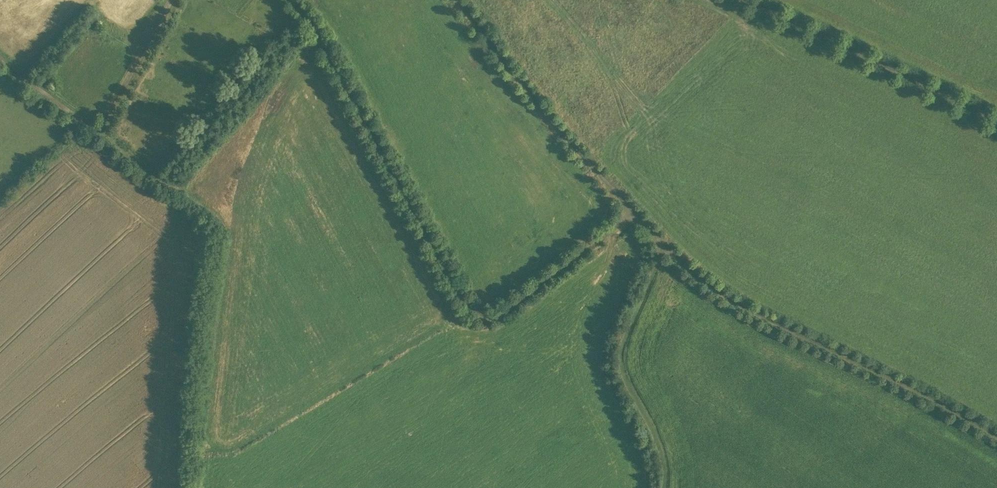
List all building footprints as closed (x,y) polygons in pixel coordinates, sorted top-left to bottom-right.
[(60,88),(65,82),(59,77),(54,82),(60,88)]
